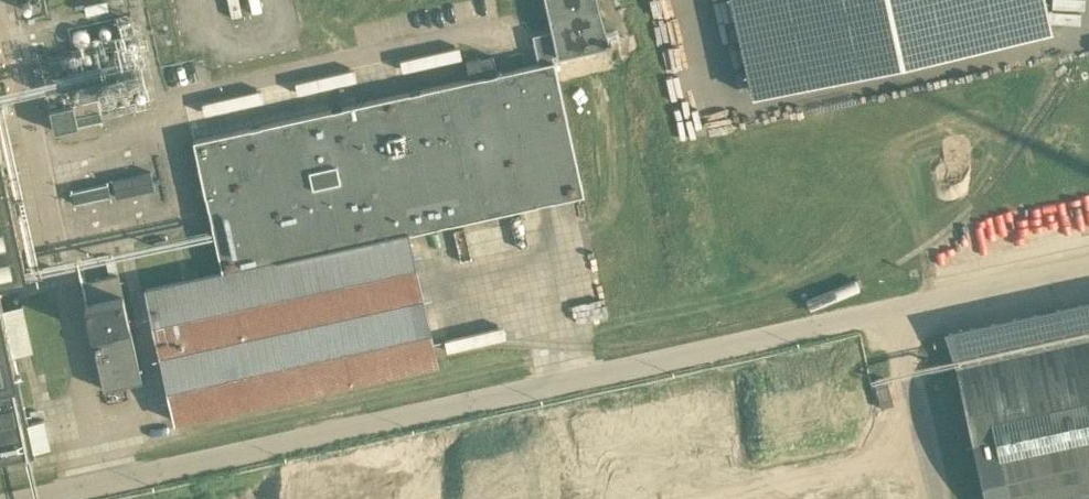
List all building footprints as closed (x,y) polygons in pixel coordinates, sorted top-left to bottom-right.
[(557,56),(611,44),(610,38),(607,39),(598,0),(545,0),(557,56)] [(759,98),(1040,37),(1032,0),(737,0),(759,98)] [(65,102),(139,85),(129,42),(109,47),(106,34),(77,41),(78,48),(34,58),(42,90),(61,86),(65,102)] [(582,193),(552,60),(193,139),(222,271),(409,230),(409,231),(582,193)] [(102,119),(102,117),(97,97),(49,108),(54,129),(102,119)] [(25,262),(0,149),(0,267),(25,262)] [(110,182),(69,188),(71,199),(152,187),(149,170),(109,176),(110,182)] [(409,230),(222,271),(144,288),(173,420),(438,361),(409,231),(409,230)] [(90,300),(84,301),(91,332),(103,388),(142,379),(129,322),(123,293),(119,276),(86,283),(90,300)] [(985,498),(1088,498),(1088,300),(949,331),(985,498)] [(51,445),(45,418),(26,422),(14,369),(15,369),(11,353),(32,349),(22,305),(2,309),(0,302),(0,459),(33,452),(32,450),(51,445)]
